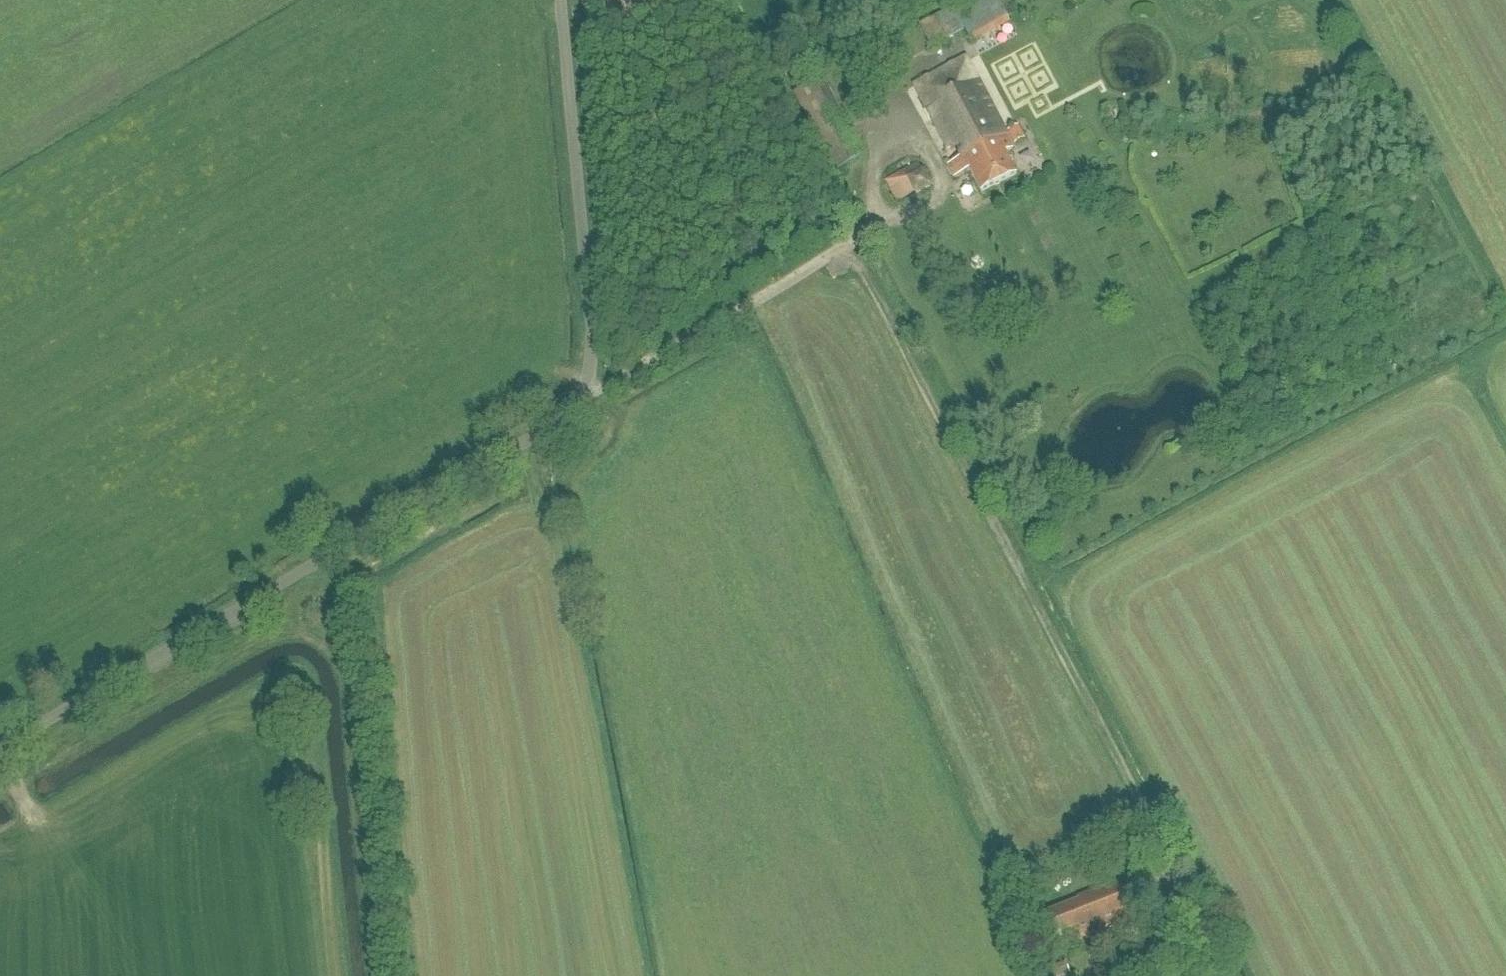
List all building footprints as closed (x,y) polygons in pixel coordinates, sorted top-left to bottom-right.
[(949,44),(1005,14),(998,0),(984,0),(963,12),(961,7),(936,20),(937,22),(949,44)] [(903,63),(905,67),(949,44),(937,22),(893,45),(903,63)] [(1006,154),(1013,150),(1006,137),(1007,137),(966,59),(914,86),(949,152),(956,148),(962,159),(948,167),(955,179),(970,172),(981,194),(1017,175),(1006,154)] [(836,174),(864,158),(822,80),(794,96),(836,174)] [(1016,145),(1026,140),(1020,126),(1008,133),(1016,145)] [(897,205),(932,189),(919,164),(885,182),(897,205)] [(1091,935),(1130,920),(1115,884),(1079,899),(1080,905),(1049,917),(1060,946),(1091,934),(1091,935)] [(1109,962),(1132,954),(1128,945),(1106,953),(1109,962)]
